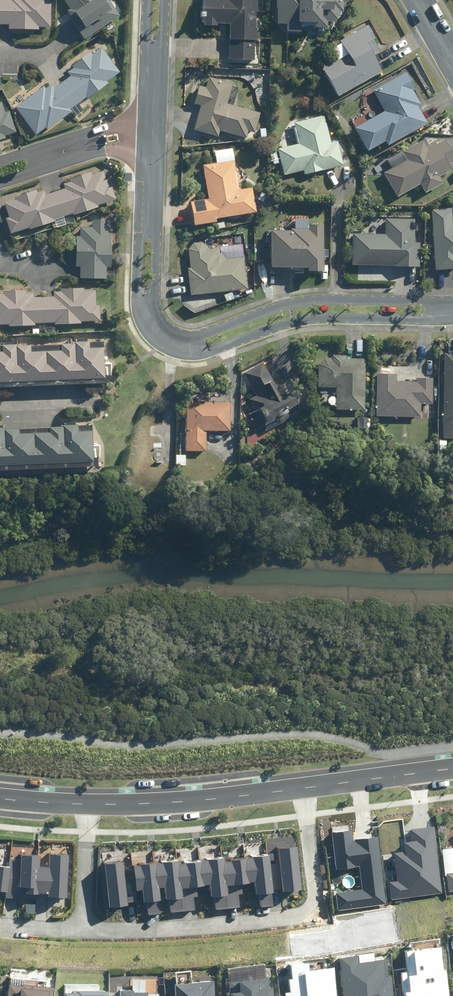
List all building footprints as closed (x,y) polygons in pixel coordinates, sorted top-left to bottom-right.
[(10,26),(9,30),(40,30),(40,28),(52,28),(52,0),(0,0),(0,26),(10,26)] [(70,19),(85,41),(120,17),(109,0),(63,0),(70,10),(68,12),(72,17),(70,19)] [(230,61),(255,61),(255,41),(257,42),(258,29),(257,29),(257,12),(258,12),(258,2),(257,2),(257,0),(205,0),(204,25),(218,26),(218,24),(231,24),(230,61)] [(350,0),(278,0),(277,8),(279,8),(278,24),(288,25),(288,33),(302,33),(302,24),(317,24),(317,28),(328,29),(329,23),(335,23),(341,18),(341,13),(345,13),(345,3),(349,3),(350,0)] [(342,42),(350,56),(323,71),(339,98),(384,73),(374,56),(381,52),(374,40),(377,39),(370,26),(342,42)] [(63,83),(79,104),(87,98),(88,99),(109,84),(108,83),(121,73),(103,48),(93,55),(91,53),(72,67),(74,69),(69,73),(72,77),(63,83)] [(385,112),(356,129),(369,153),(387,143),(389,147),(429,124),(419,106),(422,105),(413,90),(416,89),(407,73),(374,92),(385,112)] [(262,114),(228,104),(234,86),(210,79),(207,88),(202,87),(196,105),(202,107),(195,131),(219,139),(222,131),(248,139),(250,132),(256,133),(262,114)] [(44,87),(16,108),(36,136),(46,128),(47,131),(72,113),(71,110),(79,104),(63,83),(55,89),(53,85),(47,90),(44,87)] [(6,139),(6,137),(17,133),(10,112),(5,113),(2,103),(0,103),(0,141),(6,139)] [(300,145),(279,150),(285,176),(304,171),(305,175),(345,166),(339,142),(331,144),(325,116),(295,123),(300,145)] [(452,163),(452,153),(445,140),(429,150),(424,141),(404,153),(408,161),(385,174),(399,199),(422,185),(427,194),(445,184),(441,178),(452,171),(450,165),(452,163)] [(277,153),(271,154),(274,165),(280,163),(277,153)] [(204,166),(209,200),(193,202),(196,226),(217,223),(217,219),(257,214),(253,189),(240,191),(235,161),(204,166)] [(83,174),(70,178),(71,181),(65,184),(66,187),(56,190),(64,215),(73,212),(74,214),(99,206),(98,204),(117,198),(112,183),(109,184),(105,170),(93,174),(92,171),(83,174)] [(10,216),(7,217),(12,232),(29,227),(30,228),(55,220),(55,218),(64,215),(56,190),(46,193),(45,189),(38,192),(37,189),(16,196),(16,198),(5,202),(10,216)] [(261,192),(257,199),(263,202),(267,195),(261,192)] [(452,209),(432,210),(436,271),(452,270),(452,218),(452,209)] [(77,265),(81,265),(81,277),(107,277),(107,266),(112,266),(112,241),(111,241),(111,227),(108,226),(108,219),(93,219),(93,226),(82,226),(82,235),(77,235),(77,265)] [(354,235),(353,266),(420,268),(421,244),(415,244),(416,220),(387,219),(386,236),(354,235)] [(309,228),(309,231),(292,231),(292,232),(273,233),(273,270),(310,269),(310,273),(325,273),(325,228),(309,228)] [(188,270),(191,296),(249,290),(245,258),(226,260),(221,256),(220,248),(209,250),(208,248),(201,242),(195,243),(189,249),(191,270),(188,270)] [(54,295),(44,296),(45,322),(55,321),(55,323),(82,322),(82,320),(101,320),(100,304),(97,304),(97,289),(84,290),(84,287),(61,288),(62,290),(54,290),(54,295)] [(3,290),(4,293),(0,293),(0,323),(9,323),(9,325),(35,324),(35,322),(45,322),(44,296),(34,296),(34,291),(27,291),(27,290),(3,290)] [(105,376),(104,345),(90,346),(89,339),(75,340),(75,342),(61,342),(61,348),(32,350),(31,343),(17,344),(17,342),(3,343),(3,349),(0,349),(0,380),(105,376)] [(446,352),(444,437),(452,437),(452,352),(446,352)] [(319,386),(338,386),(337,408),(366,409),(367,358),(347,357),(347,355),(334,354),(334,357),(325,357),(320,363),(319,386)] [(244,372),(257,394),(250,398),(257,410),(250,414),(253,421),(252,422),(256,429),(291,410),(289,408),(300,401),(293,389),(283,395),(264,362),(244,372)] [(397,381),(397,373),(378,373),(377,415),(422,416),(422,403),(433,403),(433,378),(418,377),(418,381),(397,381)] [(187,400),(187,450),(206,450),(207,430),(231,430),(232,401),(187,400)] [(368,428),(368,417),(357,417),(356,428),(368,428)] [(95,460),(94,428),(79,429),(78,423),(64,424),(64,426),(50,426),(50,431),(20,432),(20,427),(6,427),(6,426),(0,426),(0,464),(95,460)] [(187,454),(177,454),(177,464),(187,465),(187,454)] [(390,882),(392,899),(442,894),(434,827),(409,830),(411,842),(404,843),(405,852),(395,853),(398,882),(390,882)] [(336,894),(338,910),(386,904),(377,836),(355,839),(355,842),(353,842),(352,831),(331,833),(336,869),(360,866),(363,890),(336,894)] [(105,865),(109,908),(128,905),(127,902),(138,901),(137,890),(142,890),(144,902),(146,902),(147,915),(161,913),(160,901),(161,900),(160,888),(165,887),(167,900),(171,900),(172,912),(202,909),(200,887),(211,886),(212,897),(215,897),(216,909),(242,906),(241,894),(244,894),(243,884),(248,884),(249,896),(253,896),(255,907),(273,905),(272,893),(273,893),(273,890),(282,889),(282,891),(301,889),(296,847),(279,849),(281,864),(271,865),(270,857),(225,862),(225,859),(179,864),(178,860),(134,865),(135,877),(125,878),(124,863),(105,865)] [(5,892),(5,897),(27,898),(27,894),(48,895),(48,897),(67,898),(70,856),(50,855),(50,867),(40,867),(41,856),(22,855),(22,859),(11,858),(10,869),(0,867),(0,891),(5,892)] [(406,995),(446,995),(450,995),(447,970),(444,971),(442,948),(407,952),(409,972),(403,973),(406,995)] [(342,995),(393,995),(391,978),(390,978),(387,959),(359,962),(359,956),(338,958),(342,995)] [(286,995),(337,995),(334,968),(310,971),(309,963),(291,965),(293,979),(289,980),(291,993),(285,994),(286,995)] [(273,987),(270,987),(269,977),(230,982),(232,992),(227,993),(228,995),(274,995),(273,987)] [(175,995),(215,995),(214,982),(174,985),(175,995)] [(9,995),(53,995),(54,988),(24,984),(24,987),(10,985),(9,995)]
